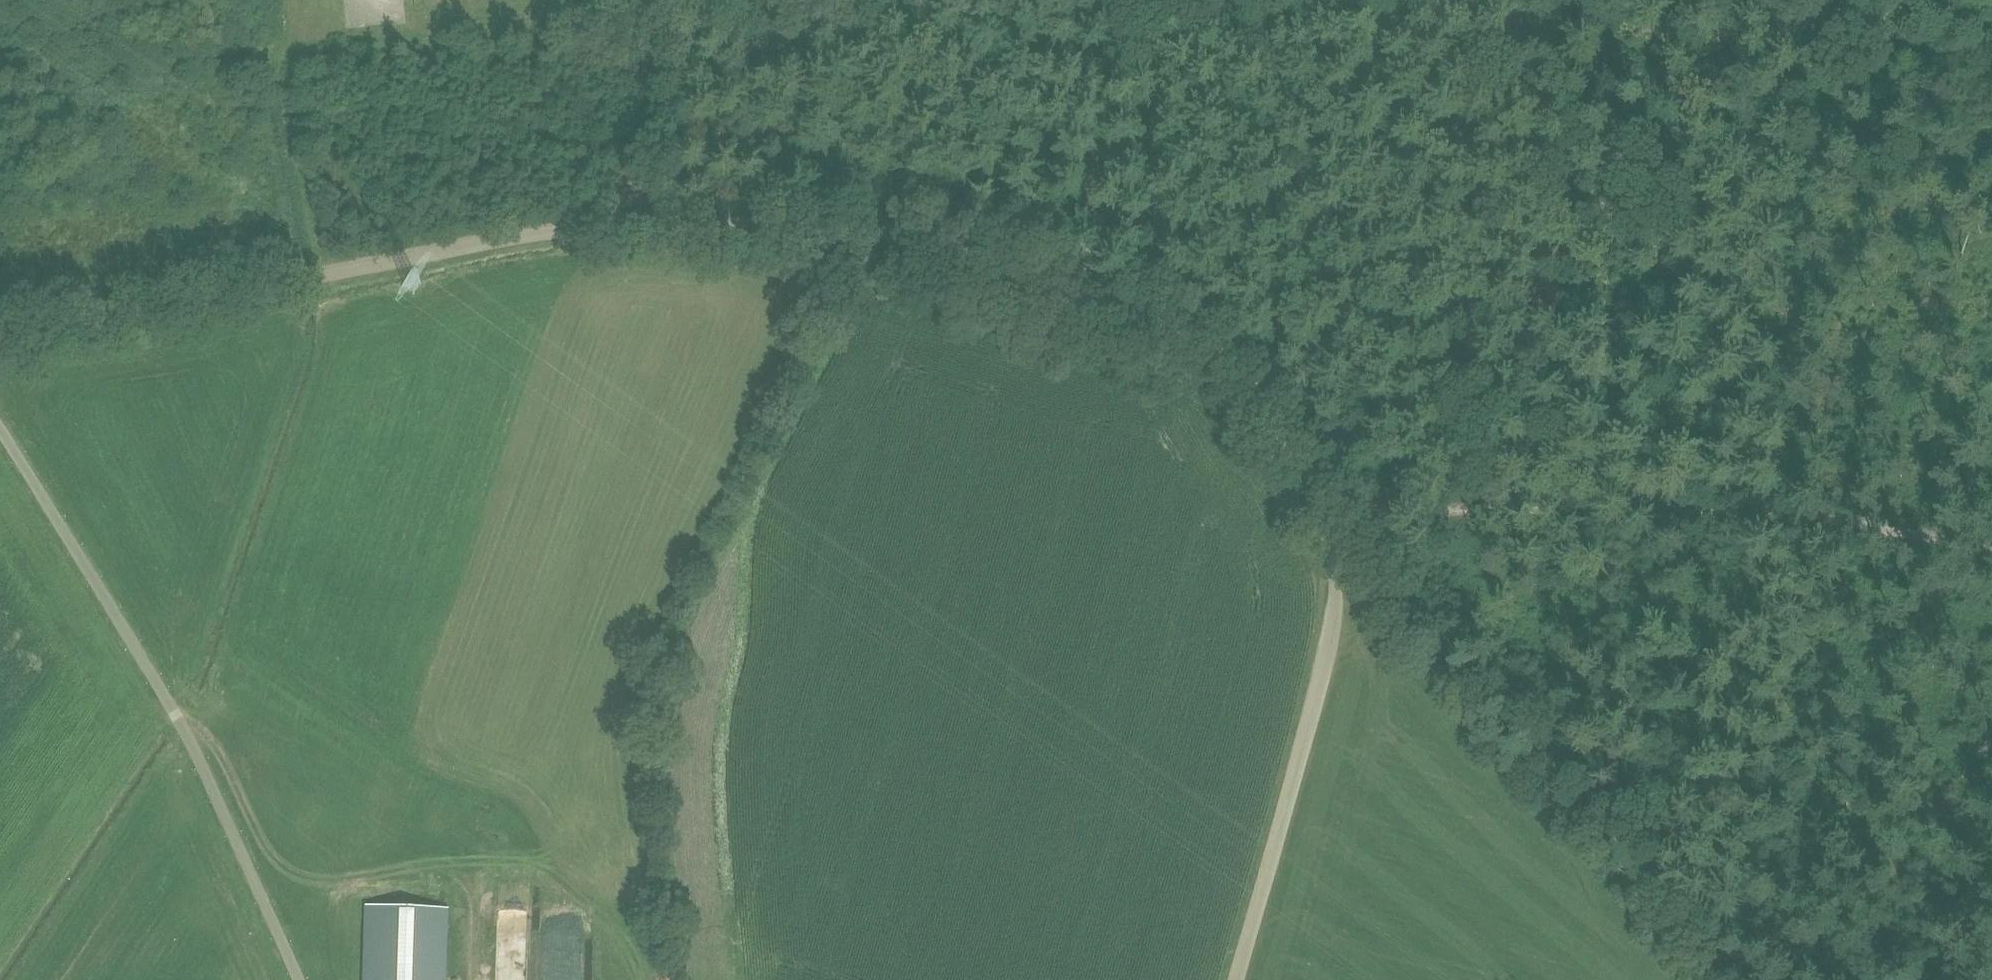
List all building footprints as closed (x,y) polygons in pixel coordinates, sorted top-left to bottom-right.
[(448,908),(365,906),(363,979),(445,979),(448,908)]
